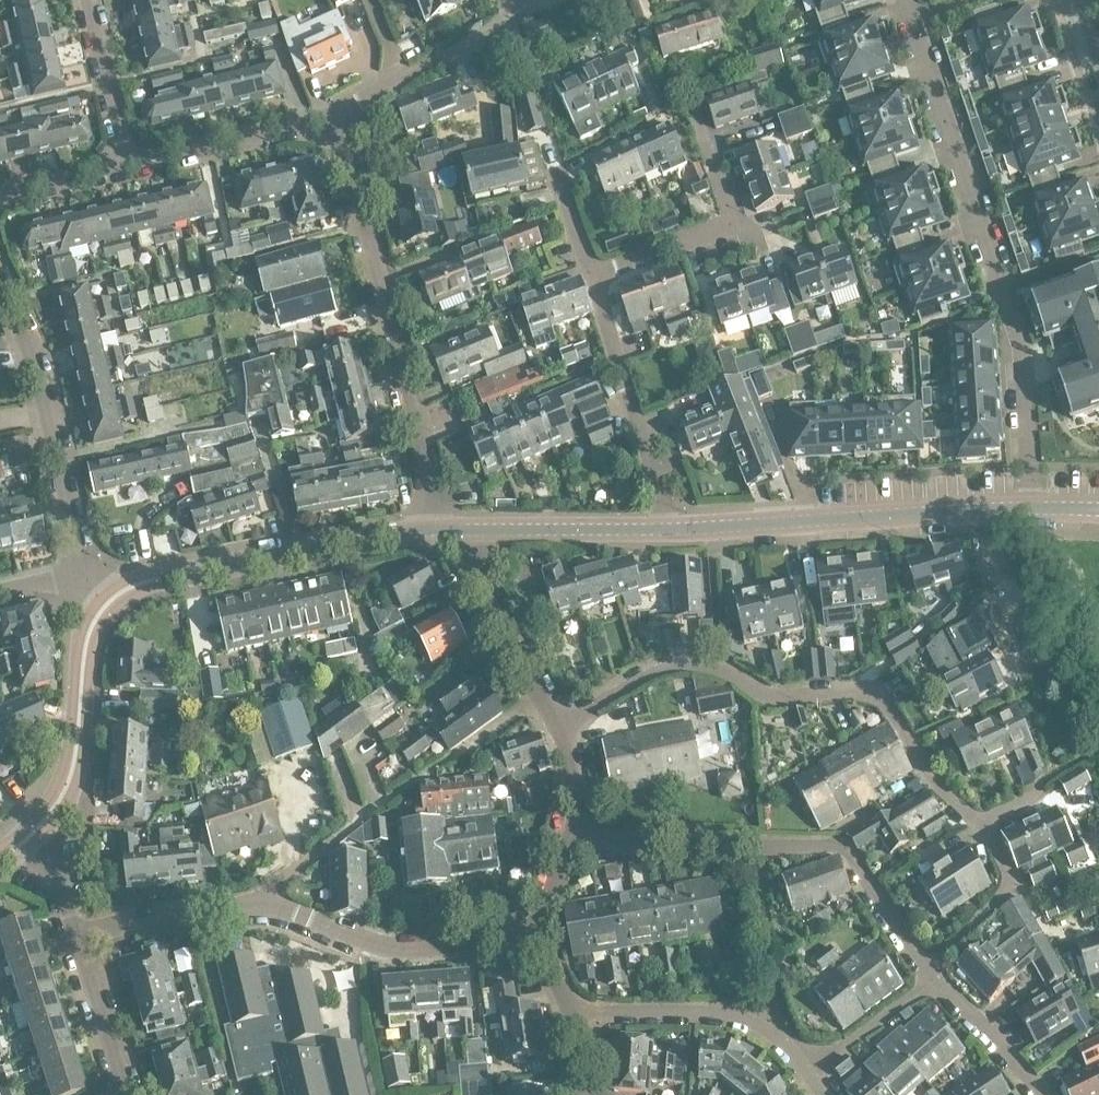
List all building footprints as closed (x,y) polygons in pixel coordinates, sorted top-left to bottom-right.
[(10,3),(12,13),(41,6),(41,5),(40,0),(0,0),(0,6),(10,3)] [(185,6),(184,0),(160,0),(134,6),(139,27),(170,20),(168,10),(185,6)] [(427,22),(461,5),(460,5),(470,0),(415,0),(427,22)] [(638,25),(653,20),(647,0),(645,0),(632,4),(638,25)] [(820,27),(848,18),(844,5),(857,0),(811,0),(820,27)] [(14,23),(0,26),(0,38),(48,26),(43,5),(41,5),(41,6),(12,13),(14,23)] [(269,5),(260,7),(263,21),(272,18),(269,5)] [(978,28),(971,30),(976,44),(980,55),(1035,36),(1035,37),(1044,34),(1037,16),(1029,18),(1026,12),(1006,19),(1001,5),(973,14),(978,28)] [(296,20),(281,26),(290,53),(298,74),(310,69),(312,73),(349,57),(345,47),(352,44),(340,19),(338,13),(300,30),(296,20)] [(656,33),(664,59),(723,40),(715,14),(656,33)] [(873,24),(853,31),(848,18),(820,27),(825,40),(819,42),(827,67),(833,65),(833,64),(882,48),(882,49),(891,46),(884,27),(876,30),(873,24)] [(193,37),(190,26),(173,30),(170,20),(139,27),(144,48),(193,37)] [(247,35),(250,43),(279,36),(275,20),(246,27),(247,35)] [(559,40),(550,20),(525,32),(535,52),(559,40)] [(207,44),(247,35),(246,27),(245,24),(205,34),(207,44)] [(946,24),(938,26),(944,43),(952,40),(946,24)] [(14,57),(53,47),(48,26),(0,38),(3,49),(12,47),(14,57)] [(646,31),(638,33),(642,45),(650,42),(646,31)] [(1035,37),(1035,36),(980,55),(992,92),(999,90),(1026,80),(1022,67),(1043,61),(1035,37)] [(150,70),(181,63),(178,52),(195,48),(193,37),(144,48),(150,70)] [(414,44),(399,54),(405,65),(421,54),(414,44)] [(750,53),(756,73),(788,63),(782,44),(750,53)] [(10,80),(58,68),(53,47),(14,57),(17,67),(7,69),(10,80)] [(259,101),(284,95),(273,48),(263,51),(266,63),(267,62),(269,67),(252,71),(259,101)] [(890,72),(882,49),(882,48),(833,64),(833,65),(845,102),(874,92),(869,79),(890,72)] [(611,58),(616,69),(613,70),(626,101),(640,95),(628,68),(639,63),(635,53),(628,56),(626,52),(623,53),(622,52),(611,58)] [(236,70),(233,58),(223,60),(234,107),(259,101),(252,71),(235,75),(234,70),(236,70)] [(580,73),(591,97),(584,100),(592,117),(594,117),(626,101),(613,70),(616,69),(611,58),(580,73)] [(213,63),(215,74),(217,74),(219,79),(202,83),(209,113),(234,107),(223,60),(213,63)] [(959,62),(951,64),(956,81),(965,78),(959,62)] [(13,91),(30,87),(33,98),(64,90),(58,68),(10,80),(13,91)] [(202,83),(185,87),(181,73),(173,75),(184,119),(209,113),(202,83)] [(584,100),(591,97),(580,73),(554,86),(574,126),(581,140),(601,130),(594,117),(592,117),(584,100)] [(735,92),(706,102),(715,130),(759,115),(752,96),(759,94),(756,86),(768,82),(765,73),(746,79),(747,83),(733,87),(735,92)] [(173,75),(152,80),(154,90),(166,87),(169,96),(160,98),(161,102),(147,105),(144,110),(148,123),(152,126),(184,119),(173,75)] [(460,98),(452,78),(420,90),(433,123),(478,106),(472,93),(460,98)] [(1011,127),(1060,111),(1060,112),(1069,109),(1062,90),(1054,93),(1052,87),(1031,93),(1026,80),(999,90),(1011,127)] [(660,85),(643,93),(652,114),(669,107),(660,85)] [(420,90),(396,100),(408,133),(433,123),(420,90)] [(899,98),(878,105),(874,92),(845,102),(858,139),(907,122),(907,123),(916,120),(909,102),(901,105),(899,98)] [(535,96),(518,102),(528,134),(545,128),(535,96)] [(45,106),(56,150),(87,142),(90,137),(86,124),(81,121),(68,124),(67,121),(59,123),(56,113),(68,110),(66,101),(45,106)] [(41,122),(24,126),(31,156),(56,150),(45,106),(37,108),(41,122)] [(804,109),(778,118),(783,130),(808,121),(804,109)] [(511,111),(491,113),(494,148),(514,146),(511,111)] [(1060,111),(1011,127),(1005,129),(1013,152),(1067,134),(1067,133),(1060,112),(1060,111)] [(7,130),(6,125),(8,125),(5,113),(0,114),(0,138),(6,162),(31,156),(24,126),(7,130)] [(976,139),(984,136),(978,120),(970,122),(976,139)] [(787,142),(812,133),(808,121),(783,130),(787,142)] [(915,147),(907,123),(907,122),(858,139),(870,176),(898,167),(894,153),(915,147)] [(651,134),(662,160),(669,157),(675,172),(688,167),(669,126),(651,134)] [(1067,134),(1013,152),(1022,181),(1028,179),(1032,188),(1059,178),(1055,165),(1076,158),(1073,152),(1082,149),(1076,130),(1067,133),(1067,134)] [(669,157),(662,160),(651,134),(629,144),(644,177),(659,171),(663,179),(668,177),(668,176),(675,172),(669,157)] [(990,153),(984,136),(976,139),(981,156),(990,153)] [(436,138),(422,143),(425,152),(418,154),(423,171),(445,164),(436,138)] [(462,141),(443,148),(448,164),(467,158),(462,141)] [(621,188),(644,177),(629,144),(590,162),(608,202),(624,195),(621,188)] [(546,182),(534,145),(517,149),(517,150),(464,163),(473,199),(526,186),(544,182),(545,183),(546,182)] [(738,159),(747,186),(785,173),(775,146),(738,159)] [(992,159),(984,162),(989,179),(998,176),(992,159)] [(322,163),(317,160),(284,168),(291,199),(293,205),(304,202),(303,198),(321,194),(322,196),(323,195),(320,182),(322,181),(325,176),(322,163)] [(694,184),(690,185),(695,196),(710,190),(700,166),(688,171),(694,184)] [(934,176),(926,179),(923,173),(903,180),(898,167),(870,176),(883,212),(883,213),(932,197),(932,198),(941,195),(934,176)] [(271,224),(280,222),(278,211),(276,212),(274,203),(291,199),(284,168),(259,173),(271,224)] [(259,173),(234,180),(241,211),(260,207),(262,215),(260,215),(263,226),(271,224),(259,173)] [(794,200),(785,173),(747,186),(757,213),(794,200)] [(1093,209),(1092,208),(1084,184),(1064,191),(1059,178),(1032,188),(1044,225),(1093,209)] [(218,232),(207,186),(181,192),(188,221),(205,217),(206,222),(204,223),(207,235),(218,232)] [(831,187),(806,196),(810,208),(835,199),(831,187)] [(172,230),(171,225),(188,221),(181,192),(156,198),(167,244),(177,242),(174,230),(172,230)] [(297,225),(328,218),(323,195),(322,196),(321,194),(303,198),(304,202),(293,205),(297,225)] [(407,244),(437,236),(441,249),(468,240),(463,224),(441,232),(432,195),(398,203),(407,244)] [(940,221),(932,198),(932,197),(883,213),(883,212),(876,215),(885,240),(891,238),(895,251),(923,241),(919,228),(940,221)] [(156,234),(154,235),(157,247),(167,244),(156,198),(131,204),(138,233),(155,229),(156,234)] [(814,220),(840,211),(835,199),(810,208),(814,220)] [(131,204),(106,210),(117,256),(120,269),(133,266),(130,253),(126,236),(138,233),(131,204)] [(1057,263),(1085,254),(1080,240),(1098,234),(1098,228),(1098,226),(1098,205),(1092,208),(1093,209),(1044,225),(1057,263)] [(101,247),(104,259),(117,256),(106,210),(81,216),(88,245),(102,242),(103,247),(101,247)] [(81,216),(55,222),(66,266),(62,267),(65,281),(77,278),(74,264),(73,259),(90,255),(88,245),(81,216)] [(674,217),(661,222),(666,235),(679,230),(674,217)] [(1011,217),(1003,220),(1009,237),(1017,234),(1011,217)] [(242,231),(239,220),(228,223),(231,234),(242,231)] [(62,267),(66,266),(55,222),(25,229),(21,234),(25,247),(30,250),(43,247),(44,251),(52,249),(54,258),(47,260),(53,284),(65,281),(62,267)] [(266,230),(271,248),(292,243),(287,224),(266,230)] [(542,243),(535,225),(487,243),(478,246),(492,283),(514,275),(507,257),(542,243)] [(632,246),(626,233),(606,241),(612,254),(632,246)] [(267,234),(252,238),(255,252),(271,248),(267,234)] [(476,247),(478,246),(487,243),(484,234),(473,238),(476,247)] [(949,247),(928,254),(923,241),(895,251),(900,264),(894,266),(902,291),(908,289),(908,288),(957,271),(957,272),(966,269),(960,251),(951,254),(949,247)] [(326,278),(317,245),(287,253),(296,286),(326,278)] [(446,267),(420,277),(433,306),(439,303),(443,313),(468,304),(483,298),(479,288),(492,283),(478,246),(476,247),(458,253),(461,262),(446,268),(446,267)] [(857,286),(844,249),(818,258),(831,296),(857,286)] [(287,253),(257,261),(266,295),(296,286),(287,253)] [(1016,258),(1022,275),(1030,272),(1024,255),(1016,258)] [(831,296),(818,258),(791,268),(797,284),(787,287),(795,308),(831,296)] [(648,278),(660,314),(668,311),(671,320),(666,322),(671,337),(692,329),(686,315),(681,316),(678,308),(690,303),(678,268),(648,278)] [(790,310),(780,282),(768,287),(762,271),(736,280),(749,317),(771,310),(773,316),(790,310)] [(965,296),(957,272),(957,271),(908,288),(908,289),(921,326),(949,317),(944,303),(965,296)] [(123,275),(114,277),(118,290),(126,288),(123,275)] [(1061,383),(1073,420),(1098,411),(1098,276),(1032,298),(1046,340),(1059,336),(1063,348),(1076,344),(1080,357),(1059,364),(1063,376),(1059,378),(1061,383)] [(203,293),(213,291),(209,277),(200,279),(203,293)] [(660,314),(648,278),(618,289),(631,324),(635,335),(648,330),(644,320),(660,314)] [(592,314),(580,279),(542,292),(554,327),(592,314)] [(749,317),(736,280),(709,290),(722,327),(749,317)] [(186,298),(195,295),(192,281),(182,284),(186,298)] [(280,328),(336,312),(327,281),(272,296),(278,319),(252,326),(260,357),(297,346),(293,333),(278,338),(275,329),(280,327),(280,328)] [(172,301),(181,299),(178,285),(168,287),(172,301)] [(92,305),(88,287),(58,294),(64,320),(111,309),(108,299),(97,302),(97,304),(92,305)] [(810,319),(865,299),(860,287),(805,306),(810,319)] [(159,304),(168,302),(165,288),(155,290),(159,304)] [(149,292),(141,294),(139,295),(143,309),(152,306),(149,292)] [(553,328),(554,327),(542,292),(521,299),(532,332),(531,333),(536,345),(542,343),(543,347),(557,342),(553,328)] [(129,297),(120,299),(123,313),(132,311),(129,297)] [(100,338),(96,321),(101,320),(101,322),(113,319),(111,309),(64,320),(70,345),(100,338)] [(129,333),(143,329),(140,319),(126,323),(129,333)] [(818,349),(809,324),(797,328),(806,353),(818,349)] [(785,332),(794,358),(806,353),(797,328),(785,332)] [(992,328),(953,331),(955,357),(993,354),(992,328)] [(486,370),(489,378),(527,363),(520,346),(497,356),(486,329),(432,351),(446,385),(486,370)] [(151,334),(153,344),(167,341),(165,331),(151,334)] [(70,345),(77,371),(123,360),(121,350),(109,353),(109,354),(104,356),(100,338),(70,345)] [(918,341),(919,359),(928,358),(927,341),(918,341)] [(887,344),(888,353),(905,352),(905,343),(887,344)] [(888,353),(887,344),(870,345),(870,354),(888,353)] [(330,376),(363,368),(357,345),(300,360),(303,371),(327,365),(330,376)] [(863,355),(862,346),(845,347),(845,356),(863,355)] [(560,354),(566,369),(578,364),(572,349),(560,354)] [(727,381),(740,377),(731,351),(718,355),(727,381)] [(811,359),(814,368),(831,362),(828,354),(811,359)] [(995,379),(995,378),(993,354),(955,357),(956,381),(995,379)] [(928,358),(919,359),(920,376),(929,376),(928,358)] [(273,439),(294,434),(276,359),(243,367),(246,391),(247,402),(247,419),(267,414),(273,439)] [(814,368),(811,359),(795,365),(798,374),(814,368)] [(112,388),(108,372),(113,371),(113,373),(125,370),(123,360),(77,371),(82,395),(112,388)] [(149,364),(136,368),(138,377),(151,374),(149,364)] [(523,375),(520,367),(511,370),(515,379),(523,375)] [(325,396),(326,401),(369,391),(367,383),(367,380),(365,372),(363,370),(363,368),(330,376),(334,393),(325,396)] [(519,388),(515,379),(511,370),(476,384),(483,402),(495,397),(505,393),(519,388)] [(751,376),(761,401),(773,396),(763,371),(751,376)] [(613,423),(594,376),(532,401),(548,441),(551,440),(554,449),(574,440),(567,423),(580,417),(594,448),(615,440),(609,425),(613,423)] [(997,404),(996,393),(1002,392),(1001,377),(995,378),(995,379),(956,381),(958,406),(997,404)] [(711,393),(716,406),(730,441),(748,488),(779,476),(777,472),(784,469),(749,382),(743,384),(741,381),(711,393)] [(218,384),(220,410),(238,409),(237,383),(218,384)] [(121,404),(116,405),(112,388),(82,395),(88,420),(135,409),(132,399),(120,402),(121,404)] [(310,393),(296,396),(299,407),(312,404),(326,401),(325,396),(323,390),(310,393)] [(930,390),(922,391),(923,408),(931,408),(930,390)] [(341,421),(374,413),(374,411),(374,409),(372,400),(371,398),(369,391),(326,401),(330,414),(332,423),(341,421)] [(524,439),(512,410),(505,393),(495,397),(502,414),(493,417),(485,421),(487,425),(506,470),(521,463),(513,444),(524,439)] [(145,401),(147,411),(161,408),(159,398),(145,401)] [(919,448),(919,442),(918,434),(918,425),(916,399),(890,400),(894,449),(919,448)] [(865,413),(866,413),(869,451),(870,451),(894,449),(890,400),(865,402),(865,413)] [(316,418),(330,414),(326,401),(312,404),(316,418)] [(513,444),(521,463),(554,449),(551,440),(548,441),(532,401),(512,410),(524,439),(513,444)] [(816,405),(816,416),(819,454),(844,453),(841,414),(841,403),(816,405)] [(958,406),(959,431),(998,429),(997,404),(958,406)] [(816,416),(816,405),(790,406),(793,456),(819,454),(816,416)] [(695,454),(730,441),(716,406),(681,420),(695,454)] [(88,420),(94,446),(124,439),(120,421),(125,420),(125,422),(137,419),(135,409),(88,420)] [(162,409),(146,412),(149,424),(164,420),(162,409)] [(348,449),(341,451),(344,460),(361,455),(358,441),(380,436),(378,428),(378,425),(376,416),(375,414),(374,413),(341,421),(348,449)] [(869,451),(866,413),(865,413),(841,414),(844,453),(855,452),(855,458),(870,457),(870,451),(869,451)] [(467,428),(487,478),(506,470),(487,425),(485,421),(467,428)] [(918,434),(936,432),(936,424),(918,425),(918,434)] [(184,439),(168,443),(169,448),(175,476),(191,473),(195,495),(219,490),(235,486),(264,476),(268,474),(247,426),(223,432),(184,439)] [(1000,454),(998,429),(959,431),(961,457),(966,457),(967,460),(979,459),(979,456),(1000,454)] [(937,441),(936,432),(918,434),(919,442),(937,441)] [(322,512),(315,478),(314,471),(311,454),(308,440),(297,443),(302,469),(290,471),(293,488),(295,499),(298,516),(301,515),(303,516),(312,514),(314,513),(322,512)] [(169,448),(162,450),(138,456),(89,467),(95,494),(175,476),(169,448)] [(311,454),(314,471),(325,469),(322,451),(311,454)] [(0,457),(0,481),(4,480),(3,473),(32,467),(29,452),(0,457)] [(357,506),(359,504),(367,503),(360,470),(365,469),(361,455),(344,460),(346,468),(353,467),(354,471),(338,474),(344,507),(346,507),(348,507),(357,506)] [(399,497),(393,463),(365,469),(360,470),(367,503),(369,503),(371,503),(380,502),(382,500),(399,497)] [(314,471),(315,478),(322,512),(329,510),(332,511),(340,509),(342,508),(344,507),(338,474),(337,467),(325,469),(314,471)] [(260,514),(255,495),(268,491),(264,476),(235,486),(219,490),(219,491),(229,523),(260,514)] [(295,499),(293,488),(285,490),(289,500),(295,499)] [(198,533),(229,523),(219,491),(188,500),(178,507),(182,518),(192,515),(198,533)] [(33,508),(30,496),(1,502),(13,551),(43,544),(35,508),(33,508)] [(13,551),(1,502),(0,503),(0,554),(13,551)] [(969,588),(957,549),(944,553),(943,550),(922,556),(923,559),(908,564),(918,595),(946,586),(948,594),(969,588)] [(541,555),(534,556),(535,565),(543,563),(541,555)] [(636,569),(632,557),(608,564),(618,598),(641,591),(673,582),(672,565),(651,571),(649,566),(636,569)] [(886,604),(879,557),(849,561),(856,608),(886,604)] [(985,558),(974,561),(978,577),(989,575),(985,558)] [(856,608),(849,561),(819,565),(825,612),(856,608)] [(673,582),(676,615),(676,618),(704,616),(700,563),(672,565),(673,582)] [(577,610),(618,598),(608,564),(572,575),(576,591),(572,592),(577,610)] [(371,612),(376,624),(381,634),(381,635),(404,623),(404,622),(399,613),(438,592),(424,565),(389,584),(397,599),(389,604),(391,609),(383,614),(380,609),(371,612)] [(546,583),(555,616),(577,610),(572,592),(576,591),(572,575),(564,578),(560,565),(543,570),(546,583)] [(352,625),(341,575),(318,580),(324,606),(326,618),(333,617),(337,633),(348,631),(347,626),(352,625)] [(324,606),(318,580),(278,589),(284,615),(324,606)] [(804,630),(793,583),(763,590),(774,637),(804,630)] [(267,644),(289,639),(284,615),(278,589),(255,594),(267,644)] [(774,637),(763,590),(733,597),(745,644),(774,637)] [(255,594),(238,598),(247,639),(246,640),(247,648),(267,644),(255,594)] [(218,602),(229,652),(247,648),(246,640),(247,639),(238,598),(218,602)] [(952,601),(936,618),(945,626),(961,610),(952,601)] [(0,614),(0,652),(15,649),(13,639),(12,634),(47,626),(43,608),(37,604),(20,609),(0,614)] [(328,631),(329,635),(337,633),(333,617),(326,618),(324,606),(284,615),(289,639),(328,631)] [(449,612),(410,634),(404,623),(381,635),(381,634),(374,637),(381,649),(408,636),(415,647),(422,643),(433,662),(467,644),(449,612)] [(47,626),(12,634),(13,639),(15,649),(50,641),(47,626)] [(914,640),(907,629),(884,643),(891,654),(914,640)] [(944,634),(926,651),(957,709),(960,707),(962,711),(972,705),(970,702),(978,697),(944,634)] [(973,654),(962,634),(949,641),(960,661),(962,660),(964,665),(970,662),(967,657),(973,654)] [(921,652),(914,640),(891,654),(898,666),(921,652)] [(50,641),(15,649),(16,654),(0,657),(0,669),(48,658),(54,657),(50,641)] [(357,653),(354,641),(340,644),(342,656),(357,653)] [(325,647),(328,659),(342,656),(340,644),(325,647)] [(142,691),(141,713),(178,712),(175,689),(170,688),(171,677),(149,675),(151,648),(121,646),(118,690),(142,691)] [(834,679),(832,652),(818,653),(821,680),(834,679)] [(821,680),(818,653),(805,654),(808,681),(821,680)] [(970,662),(964,665),(962,667),(978,697),(1003,684),(1007,692),(1017,686),(1009,670),(999,676),(987,653),(970,662)] [(785,681),(779,654),(765,658),(772,684),(785,681)] [(53,681),(48,658),(0,669),(0,670),(2,678),(18,674),(21,689),(53,681)] [(452,686),(439,696),(452,713),(486,688),(474,671),(471,673),(469,669),(450,683),(452,686)] [(201,673),(206,705),(223,702),(218,671),(201,673)] [(371,726),(409,700),(395,680),(358,707),(371,726)] [(697,694),(701,716),(735,709),(732,693),(731,690),(728,688),(718,690),(717,685),(694,680),(697,694)] [(277,693),(275,683),(262,685),(263,695),(277,693)] [(301,686),(290,688),(292,697),(303,696),(301,686)] [(470,737),(503,712),(486,688),(452,713),(454,716),(470,737)] [(732,693),(735,709),(749,706),(749,703),(736,692),(732,693)] [(15,740),(46,728),(32,695),(1,708),(15,740)] [(278,762),(318,749),(303,704),(263,717),(278,762)] [(358,707),(356,709),(353,704),(314,732),(324,760),(371,726),(358,707)] [(1046,775),(1016,707),(995,717),(1011,754),(1015,752),(1020,763),(1026,760),(1028,764),(1016,770),(1025,788),(1036,783),(1046,775)] [(0,709),(0,747),(15,740),(1,708),(0,709)] [(808,726),(803,709),(792,713),(797,729),(808,726)] [(856,731),(865,725),(859,714),(849,719),(856,731)] [(384,744),(406,728),(397,716),(375,731),(384,744)] [(470,737),(454,716),(438,728),(436,724),(400,750),(410,763),(431,748),(429,745),(440,737),(450,752),(470,737)] [(953,738),(969,773),(1011,754),(995,717),(966,731),(961,720),(938,730),(943,742),(953,738)] [(612,795),(701,777),(691,724),(648,731),(639,734),(602,742),(612,795)] [(877,799),(872,791),(885,784),(886,786),(912,772),(888,725),(833,758),(834,759),(793,781),(820,830),(877,799)] [(146,752),(148,732),(115,730),(115,734),(113,736),(112,744),(114,746),(114,756),(146,758),(158,759),(158,748),(154,747),(154,752),(146,752)] [(552,769),(540,734),(500,748),(501,749),(489,753),(499,780),(510,776),(508,771),(537,762),(540,772),(552,769)] [(158,748),(158,759),(170,759),(187,760),(188,743),(171,742),(170,747),(158,746),(158,748)] [(146,758),(114,756),(113,764),(110,766),(110,774),(112,776),(112,781),(144,783),(145,764),(153,765),(152,769),(157,770),(158,759),(146,758)] [(157,770),(157,771),(169,771),(170,759),(158,759),(157,770)] [(1068,796),(1091,782),(1083,769),(1060,783),(1068,796)] [(746,795),(742,774),(741,773),(717,778),(722,800),(725,799),(746,795)] [(491,815),(486,778),(421,785),(424,807),(416,808),(418,824),(491,815)] [(127,822),(144,823),(148,823),(153,815),(157,806),(143,805),(144,783),(112,781),(112,783),(109,785),(108,794),(111,795),(110,805),(128,806),(127,822)] [(204,817),(205,820),(214,856),(251,844),(252,848),(282,839),(268,783),(222,797),(201,804),(201,805),(201,806),(204,817)] [(948,826),(927,793),(892,815),(905,837),(920,828),(927,839),(948,826)] [(201,805),(185,809),(188,820),(204,817),(201,806),(201,805)] [(517,817),(515,805),(505,806),(507,818),(517,817)] [(1075,846),(1058,809),(1035,819),(1052,854),(1062,849),(1071,868),(1090,859),(1082,843),(1075,846)] [(857,850),(880,837),(891,854),(909,842),(905,837),(892,815),(891,814),(873,825),(872,823),(849,837),(857,850)] [(523,829),(520,816),(517,817),(507,818),(509,831),(523,829)] [(450,877),(498,870),(492,819),(445,823),(450,877)] [(1048,866),(1044,858),(1052,854),(1035,819),(1001,835),(1017,870),(1027,865),(1031,873),(1028,875),(1034,889),(1057,878),(1050,865),(1048,866)] [(373,821),(374,832),(387,831),(386,820),(373,821)] [(451,885),(450,877),(445,823),(399,827),(406,889),(451,885)] [(184,842),(185,841),(184,829),(173,830),(174,843),(184,842)] [(136,830),(124,830),(125,839),(137,837),(136,830)] [(173,830),(160,831),(161,844),(162,844),(174,843),(173,830)] [(388,842),(387,831),(374,832),(375,843),(388,842)] [(150,853),(139,854),(138,837),(137,837),(125,839),(120,839),(121,850),(123,850),(127,888),(137,887),(139,889),(148,888),(150,885),(153,885),(150,853)] [(199,848),(181,850),(180,846),(185,846),(184,842),(174,843),(177,883),(186,882),(189,884),(197,883),(199,880),(202,880),(199,848)] [(150,853),(153,885),(156,885),(159,887),(166,886),(168,884),(177,883),(174,843),(162,844),(163,848),(168,848),(168,851),(150,853)] [(939,843),(917,856),(923,866),(918,869),(924,879),(920,881),(942,917),(992,886),(970,851),(950,863),(939,843)] [(343,858),(331,858),(332,888),(367,886),(366,857),(354,857),(354,847),(343,848),(343,858)] [(814,907),(813,904),(825,899),(827,905),(835,902),(833,897),(851,891),(839,858),(781,878),(793,914),(814,907)] [(623,879),(620,864),(605,867),(608,881),(623,879)] [(700,947),(702,958),(714,956),(713,945),(711,945),(709,935),(725,933),(715,880),(689,885),(699,937),(701,947),(700,947)] [(669,888),(679,940),(699,937),(689,885),(669,888)] [(332,888),(333,916),(368,915),(367,886),(332,888)] [(661,943),(679,940),(669,888),(653,891),(660,929),(658,930),(661,943)] [(633,895),(642,946),(661,943),(658,930),(660,929),(653,891),(633,895)] [(461,893),(454,894),(457,905),(463,904),(461,893)] [(615,898),(625,949),(642,946),(633,895),(615,898)] [(605,963),(607,974),(620,972),(618,961),(615,961),(613,951),(625,949),(615,898),(598,901),(608,952),(609,962),(605,963)] [(1033,965),(1053,954),(1021,899),(1001,909),(1015,933),(1021,943),(1032,962),(1033,965)] [(591,955),(608,952),(598,901),(582,903),(591,955)] [(582,983),(595,981),(591,955),(582,903),(565,906),(574,958),(579,957),(582,983)] [(1091,904),(1079,910),(1083,919),(1096,914),(1091,904)] [(1054,905),(1045,909),(1050,921),(1059,917),(1054,905)] [(477,906),(463,909),(466,925),(481,922),(477,906)] [(818,915),(825,926),(836,919),(829,908),(818,915)] [(825,926),(818,915),(807,922),(814,933),(825,926)] [(0,928),(0,943),(4,954),(37,944),(29,918),(0,928)] [(983,944),(957,967),(974,986),(1010,952),(1011,953),(1021,943),(1015,933),(1000,941),(998,938),(987,948),(983,944)] [(1077,944),(1095,998),(1098,997),(1098,937),(1077,944)] [(974,986),(990,1004),(1015,980),(1015,979),(1027,969),(1025,967),(1032,962),(1021,943),(1011,953),(1010,952),(974,986)] [(37,944),(4,954),(12,979),(45,969),(37,944)] [(843,1031),(866,1013),(903,985),(875,946),(855,961),(838,975),(815,992),(843,1031)] [(823,972),(839,959),(830,948),(814,961),(823,972)] [(126,982),(134,980),(135,985),(172,976),(170,969),(168,969),(163,950),(139,956),(139,958),(121,963),(126,982)] [(660,954),(662,965),(675,963),(673,951),(660,954)] [(1053,954),(1033,965),(1047,988),(1066,977),(1053,954)] [(224,1027),(237,1083),(274,1074),(271,1065),(277,1064),(285,1094),(368,1094),(355,1044),(343,1047),(340,1032),(325,1036),(310,974),(280,981),(276,966),(257,971),(253,955),(218,964),(232,1025),(224,1027)] [(704,969),(707,968),(716,967),(714,956),(702,958),(704,969)] [(675,963),(662,965),(664,976),(677,974),(675,963)] [(20,1004),(53,993),(45,969),(12,979),(4,982),(8,993),(15,991),(20,1004)] [(620,972),(607,974),(609,985),(621,983),(620,972)] [(175,997),(171,983),(174,983),(172,976),(135,985),(141,1008),(178,998),(177,996),(175,997)] [(468,976),(440,979),(443,1013),(444,1023),(444,1024),(459,1023),(461,1038),(473,1037),(468,976)] [(202,991),(198,977),(182,981),(186,995),(202,991)] [(443,1013),(440,979),(413,981),(415,1016),(443,1013)] [(418,1042),(415,1016),(413,981),(385,983),(388,1018),(389,1018),(390,1030),(405,1028),(406,1043),(418,1042)] [(538,1008),(516,1011),(512,986),(495,989),(499,1015),(501,1015),(509,1061),(545,1055),(538,1008)] [(1053,994),(1019,1015),(1036,1045),(1072,1024),(1069,1018),(1078,1013),(1063,987),(1053,993),(1053,994)] [(190,1009),(205,1005),(202,991),(186,995),(190,1009)] [(53,993),(20,1004),(28,1029),(61,1018),(53,993)] [(178,1011),(181,1010),(178,998),(141,1008),(148,1034),(182,1025),(178,1011)] [(900,1015),(905,1023),(914,1016),(909,1009),(900,1015)] [(924,1082),(926,1085),(965,1051),(929,1010),(904,1032),(902,1029),(877,1051),(881,1055),(844,1087),(847,1090),(846,1091),(849,1094),(910,1094),(924,1082)] [(61,1018),(28,1029),(36,1054),(69,1043),(61,1018)] [(444,1024),(444,1023),(432,1024),(433,1040),(445,1039),(444,1024)] [(1079,1049),(1089,1070),(1081,1074),(1087,1086),(1092,1087),(1098,1084),(1098,1086),(1098,1039),(1079,1049)] [(466,1042),(469,1067),(488,1065),(486,1041),(466,1042)] [(650,1056),(651,1044),(618,1041),(617,1043),(614,1046),(614,1054),(616,1058),(615,1066),(686,1072),(687,1060),(650,1056)] [(69,1043),(36,1054),(44,1079),(77,1068),(69,1043)] [(702,1044),(700,1079),(720,1081),(733,1048),(721,1043),(720,1046),(702,1044)] [(187,1045),(153,1054),(162,1082),(198,1071),(194,1058),(191,1059),(187,1045)] [(744,1055),(745,1053),(733,1048),(720,1081),(735,1093),(757,1066),(744,1055)] [(216,1050),(203,1055),(207,1069),(221,1065),(216,1050)] [(832,1068),(840,1078),(854,1067),(846,1057),(832,1068)] [(404,1059),(383,1063),(388,1089),(410,1085),(404,1059)] [(207,1069),(211,1082),(212,1083),(226,1079),(221,1065),(207,1069)] [(460,1077),(461,1083),(489,1082),(488,1065),(469,1067),(459,1068),(460,1076),(460,1077)] [(686,1072),(615,1066),(615,1074),(612,1077),(611,1085),(613,1089),(613,1091),(647,1094),(648,1082),(685,1085),(686,1072)] [(737,1094),(767,1094),(780,1084),(771,1074),(769,1076),(757,1066),(735,1093),(737,1094)] [(1,1068),(0,1068),(0,1092),(9,1090),(1,1068)] [(85,1093),(77,1068),(44,1079),(49,1094),(78,1094),(85,1093)] [(211,1082),(207,1069),(162,1082),(165,1094),(202,1094),(199,1086),(211,1082)] [(993,1069),(955,1094),(1007,1094),(1010,1093),(993,1069)] [(1062,1084),(1068,1094),(1098,1094),(1098,1086),(1098,1084),(1092,1087),(1087,1086),(1081,1074),(1062,1084)] [(448,1087),(461,1087),(461,1083),(460,1077),(460,1076),(448,1077),(448,1087)] [(461,1083),(462,1094),(490,1094),(489,1082),(461,1083)] [(788,1094),(780,1084),(767,1094),(787,1094),(788,1094)]
